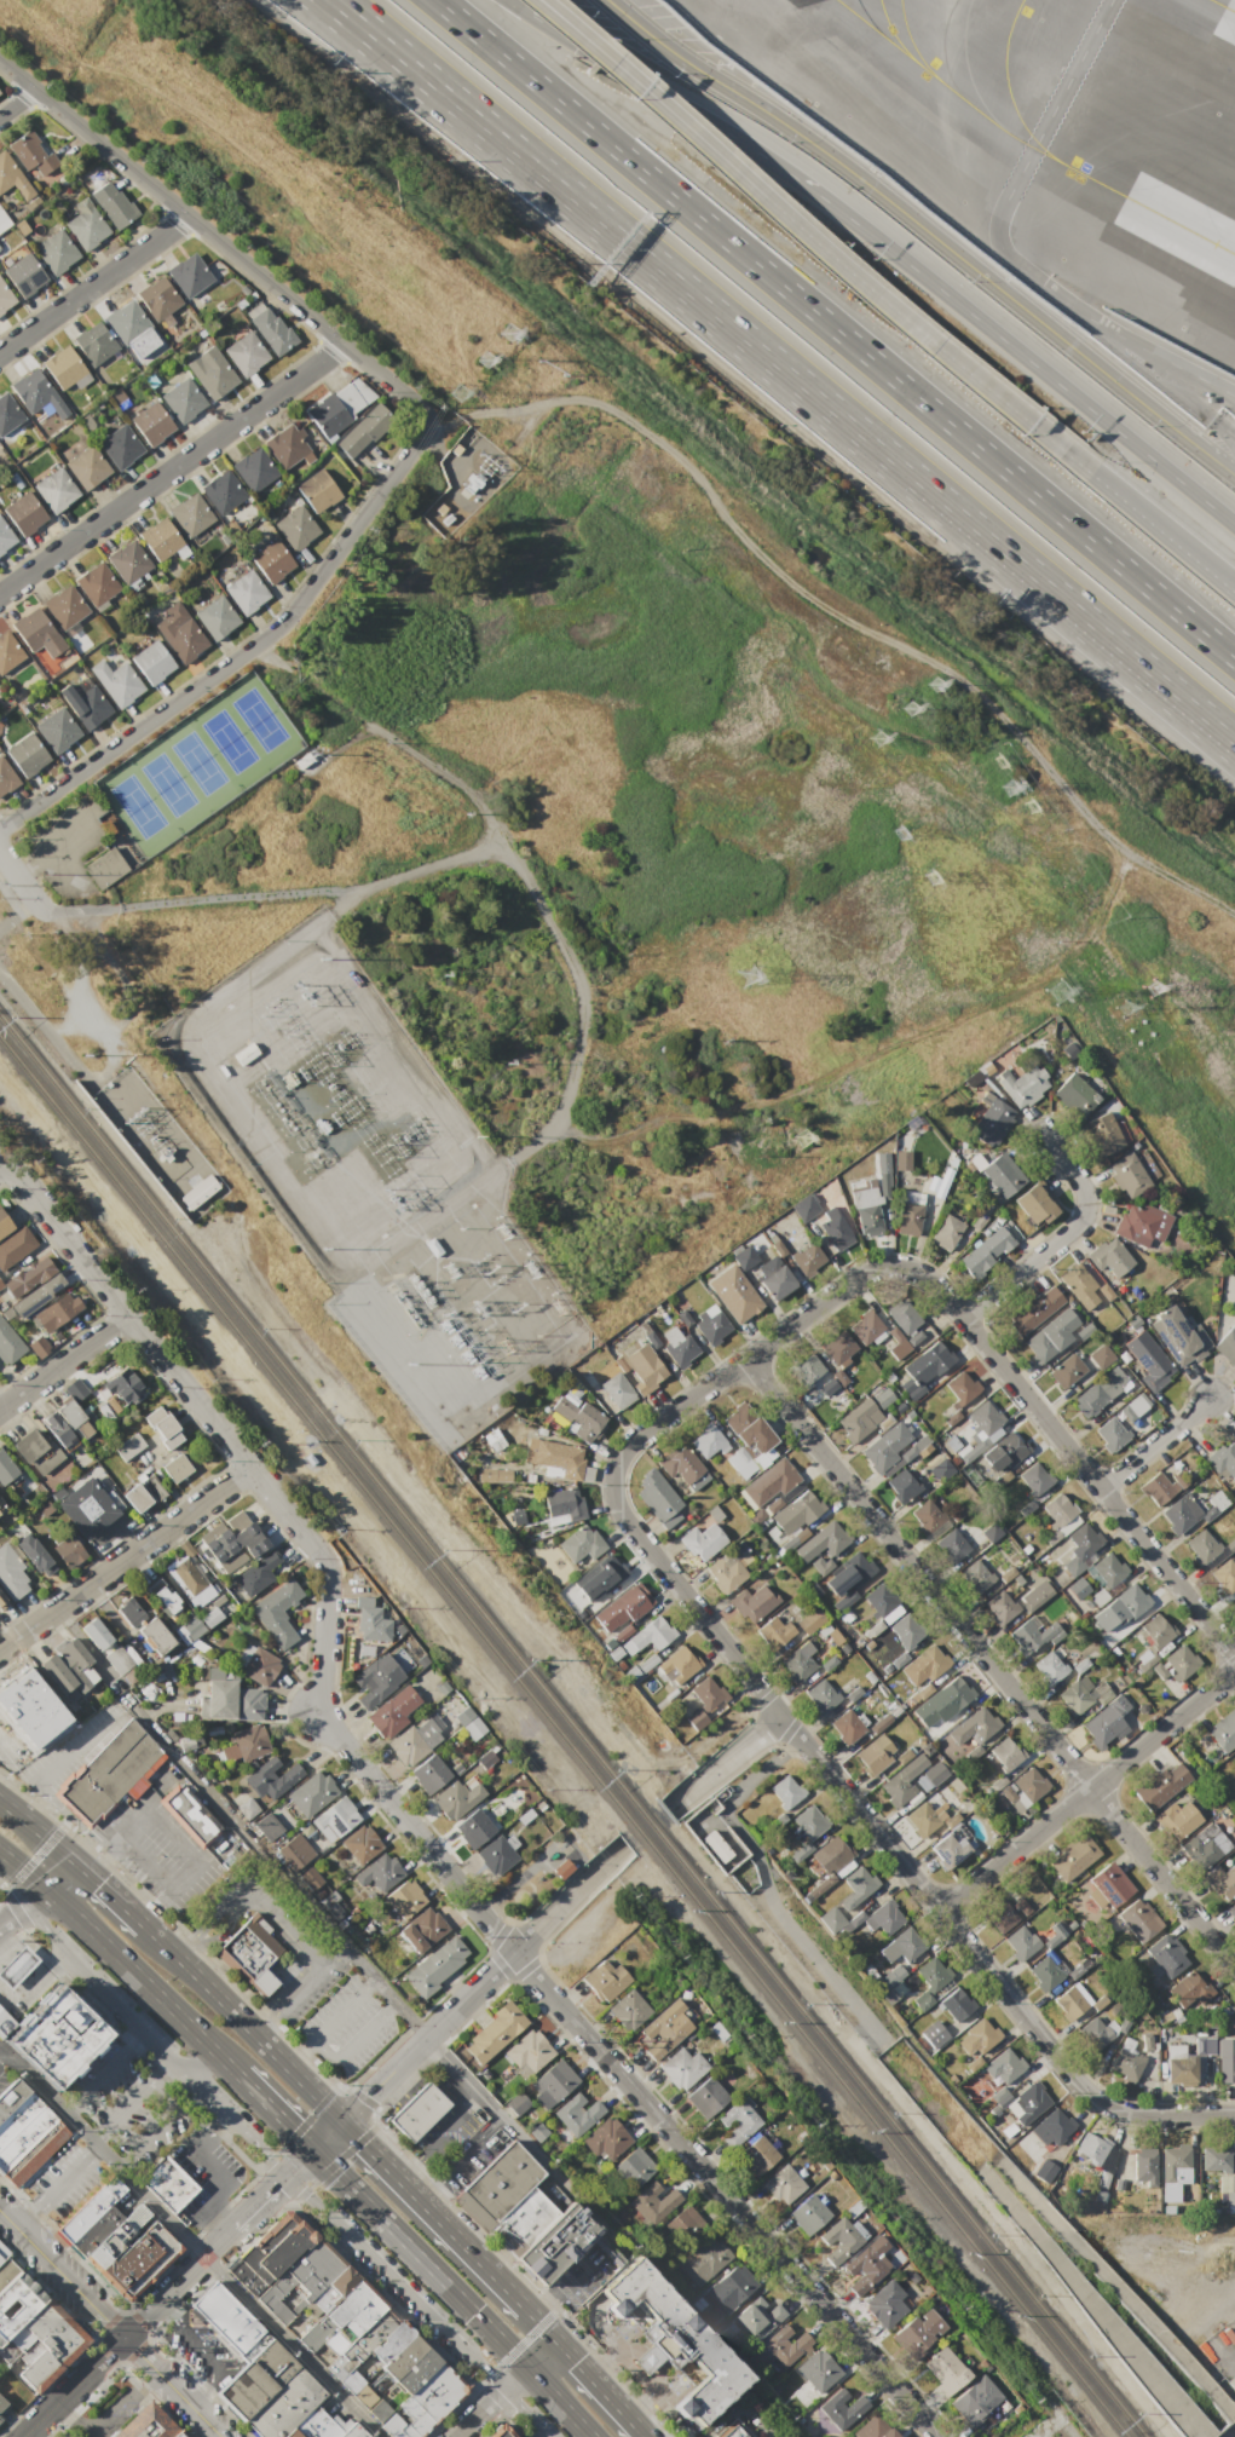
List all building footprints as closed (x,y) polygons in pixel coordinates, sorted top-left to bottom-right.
[(58,162),(31,180),(6,144),(34,126),(58,162)] [(8,185),(0,191),(0,148),(2,146),(40,201),(25,211),(8,185)] [(90,192),(112,175),(139,214),(115,230),(90,192)] [(83,196),(109,235),(83,252),(58,214),(83,196)] [(52,276),(31,246),(58,227),(79,258),(52,276)] [(1,270),(28,252),(46,280),(21,296),(1,270)] [(192,253),(212,281),(186,298),(167,270),(192,253)] [(181,301),(155,319),(135,292),(162,273),(181,301)] [(16,303),(0,313),(0,280),(16,303)] [(131,299),(149,328),(123,345),(104,317),(131,299)] [(248,318),(270,304),(295,342),(275,356),(248,318)] [(116,347),(90,365),(70,338),(98,319),(116,347)] [(242,378),(223,347),(249,329),(269,359),(242,378)] [(65,345),(85,373),(59,391),(40,362),(65,345)] [(190,373),(218,353),(237,381),(209,401),(190,373)] [(68,413),(41,431),(8,384),(35,365),(68,413)] [(180,424),(160,394),(186,376),(206,405),(180,424)] [(114,403),(108,393),(116,388),(122,397),(114,403)] [(23,419),(0,434),(0,394),(5,391),(23,419)] [(325,438),(306,410),(331,393),(350,421),(325,438)] [(129,417),(155,401),(173,428),(148,445),(129,417)] [(335,443),(376,403),(392,419),(351,459),(335,443)] [(117,471),(97,440),(122,424),(143,454),(117,471)] [(289,424),(308,451),(282,468),(262,440),(289,424)] [(64,462),(91,444),(110,472),(82,490),(64,462)] [(258,447),(278,476),(252,492),(232,465),(258,447)] [(51,513),(31,484),(58,466),(77,495),(51,513)] [(246,495),(218,514),(198,486),(226,468),(246,495)] [(321,468),(340,496),(314,513),(295,485),(321,468)] [(2,508),(28,491),(45,518),(21,535),(2,508)] [(194,491),(214,520),(187,538),(168,509),(194,491)] [(273,523),(300,505),(318,531),(292,549),(273,523)] [(181,543),(156,560),(137,534),(163,515),(181,543)] [(17,542),(0,554),(0,518),(17,542)] [(271,584),(250,554),(275,538),(294,568),(271,584)] [(132,540),(151,568),(125,584),(105,557),(132,540)] [(119,588),(92,607),(73,580),(100,561),(119,588)] [(243,616),(223,587),(249,569),(269,598),(243,616)] [(68,583),(87,611),(60,629),(41,601),(68,583)] [(194,612),(220,594),(238,622),(212,640),(194,612)] [(183,664),(150,618),(177,600),(208,647),(183,664)] [(35,607),(63,649),(48,658),(40,646),(29,653),(10,624),(35,607)] [(23,656),(0,672),(0,631),(5,628),(23,656)] [(150,685),(131,656),(155,640),(174,669),(150,685)] [(88,668),(100,659),(109,670),(123,661),(143,689),(116,708),(88,668)] [(85,731),(58,691),(85,673),(111,713),(85,731)] [(34,725),(62,707),(81,734),(53,753),(34,725)] [(25,778),(5,749),(30,732),(50,761),(25,778)] [(18,782),(0,794),(0,755),(18,782)] [(82,866),(110,846),(127,869),(99,889),(82,866)] [(231,1054),(250,1041),(259,1053),(240,1066),(231,1054)] [(1048,1084),(1016,1106),(993,1075),(1004,1066),(1012,1078),(1033,1064),(1048,1084)] [(1052,1091),(1070,1071),(1098,1096),(1080,1117),(1052,1091)] [(995,1142),(971,1127),(992,1095),(1016,1112),(995,1142)] [(1107,1110),(1124,1145),(1098,1157),(1081,1122),(1107,1110)] [(909,1150),(894,1150),(894,1170),(909,1170),(909,1150)] [(1003,1198),(980,1168),(1003,1150),(1027,1179),(1003,1198)] [(1107,1164),(1130,1151),(1150,1183),(1129,1198),(1107,1164)] [(888,1152),(877,1152),(878,1197),(889,1197),(888,1152)] [(178,1198),(208,1175),(218,1188),(186,1210),(178,1198)] [(848,1182),(873,1177),(885,1231),(860,1235),(848,1182)] [(1011,1199),(1034,1182),(1056,1211),(1034,1228),(1011,1199)] [(933,1186),(940,1188),(935,1204),(928,1202),(933,1186)] [(895,1231),(902,1189),(924,1193),(917,1234),(895,1231)] [(802,1221),(791,1204),(808,1192),(819,1209),(802,1221)] [(1110,1229),(1120,1210),(1124,1211),(1129,1203),(1159,1216),(1143,1250),(1110,1229)] [(970,1223),(985,1205),(992,1211),(977,1229),(970,1223)] [(818,1222),(837,1210),(854,1238),(836,1249),(818,1222)] [(945,1212),(964,1223),(950,1250),(930,1239),(945,1212)] [(12,1229),(0,1239),(0,1214),(12,1229)] [(1,1272),(0,1270),(0,1241),(22,1225),(37,1245),(1,1272)] [(958,1258),(999,1225),(1015,1243),(974,1278),(958,1258)] [(1133,1261),(1114,1277),(1103,1263),(1097,1268),(1085,1252),(1101,1239),(1104,1243),(1113,1235),(1133,1261)] [(423,1241),(431,1237),(442,1251),(434,1257),(423,1241)] [(771,1241),(777,1238),(786,1251),(780,1256),(771,1241)] [(791,1256),(814,1240),(827,1260),(804,1277),(791,1256)] [(741,1269),(732,1255),(748,1244),(757,1258),(741,1269)] [(56,1274),(24,1297),(17,1303),(1,1284),(40,1254),(56,1274)] [(773,1300),(758,1278),(764,1274),(761,1269),(777,1258),(795,1285),(773,1300)] [(1056,1277),(1075,1260),(1097,1285),(1103,1280),(1114,1292),(1108,1298),(1109,1300),(1090,1317),(1056,1277)] [(24,1297),(56,1274),(64,1285),(34,1309),(24,1297)] [(723,1278),(732,1290),(717,1301),(709,1289),(723,1278)] [(1005,1317),(1050,1283),(1064,1301),(1018,1335),(1005,1317)] [(727,1301),(749,1285),(763,1304),(741,1320),(727,1301)] [(33,1317),(68,1290),(81,1308),(47,1335),(33,1317)] [(905,1333),(884,1309),(902,1295),(922,1320),(905,1333)] [(711,1344),(693,1320),(715,1304),(733,1329),(711,1344)] [(676,1312),(682,1308),(691,1320),(685,1325),(676,1312)] [(848,1325),(870,1308),(884,1326),(864,1344),(848,1325)] [(4,1366),(0,1361),(0,1315),(25,1349),(4,1366)] [(1162,1343),(1195,1323),(1211,1346),(1178,1366),(1162,1343)] [(1230,1323),(1234,1327),(1234,1364),(1212,1344),(1230,1323)] [(887,1329),(891,1325),(902,1337),(896,1341),(887,1329)] [(680,1369),(660,1341),(682,1326),(702,1354),(680,1369)] [(1022,1340),(1040,1326),(1052,1341),(1055,1338),(1061,1346),(1040,1361),(1022,1340)] [(1141,1326),(1175,1369),(1154,1384),(1121,1343),(1141,1326)] [(905,1337),(917,1327),(923,1333),(911,1344),(905,1337)] [(821,1346),(842,1329),(856,1347),(836,1364),(821,1346)] [(651,1330),(658,1342),(653,1346),(645,1333),(651,1330)] [(27,1344),(40,1335),(51,1349),(37,1359),(27,1344)] [(936,1337),(954,1359),(918,1388),(901,1366),(936,1337)] [(641,1393),(636,1387),(641,1384),(623,1356),(645,1342),(666,1377),(641,1393)] [(1087,1354),(1102,1342),(1114,1356),(1098,1369),(1087,1354)] [(804,1387),(790,1369),(810,1352),(825,1370),(804,1387)] [(1048,1371),(1072,1352),(1085,1369),(1061,1388),(1048,1371)] [(1073,1398),(1114,1365),(1127,1382),(1087,1415),(1073,1398)] [(103,1383),(127,1366),(145,1390),(120,1408),(103,1383)] [(831,1371),(837,1366),(848,1379),(842,1384),(831,1371)] [(581,1372),(588,1367),(596,1379),(588,1384),(581,1372)] [(618,1407),(599,1383),(618,1369),(636,1394),(618,1407)] [(976,1390),(962,1402),(945,1381),(959,1369),(976,1390)] [(63,1388),(81,1375),(91,1389),(73,1402),(63,1388)] [(820,1385),(832,1376),(837,1382),(825,1392),(820,1385)] [(881,1407),(872,1395),(885,1384),(894,1396),(881,1407)] [(587,1444),(547,1415),(560,1394),(577,1406),(581,1400),(605,1417),(587,1444)] [(849,1444),(832,1422),(865,1395),(882,1416),(849,1444)] [(968,1413),(985,1399),(1002,1421),(985,1435),(968,1413)] [(56,1410),(70,1400),(92,1431),(79,1441),(56,1410)] [(774,1441),(755,1457),(722,1417),(743,1401),(774,1441)] [(1118,1408),(1125,1402),(1135,1416),(1127,1422),(1118,1408)] [(142,1418),(160,1405),(185,1440),(167,1452),(142,1418)] [(954,1408),(960,1415),(948,1424),(943,1418),(954,1408)] [(41,1421),(52,1412),(74,1442),(62,1450),(41,1421)] [(876,1423),(888,1413),(893,1419),(881,1429),(876,1423)] [(1107,1453),(1101,1444),(1103,1442),(1093,1429),(1112,1415),(1124,1430),(1126,1429),(1131,1435),(1107,1453)] [(703,1458),(687,1439),(710,1421),(726,1440),(703,1458)] [(876,1474),(858,1451),(896,1421),(914,1442),(876,1474)] [(11,1445),(33,1429),(47,1450),(25,1465),(11,1445)] [(1026,1452),(994,1477),(977,1456),(1009,1430),(1026,1452)] [(122,1462),(112,1448),(135,1433),(145,1446),(122,1462)] [(537,1436),(585,1447),(578,1480),(544,1473),(546,1464),(532,1462),(537,1436)] [(705,1469),(681,1490),(656,1459),(680,1440),(705,1469)] [(1231,1441),(1234,1446),(1234,1478),(1233,1480),(1222,1468),(1216,1473),(1204,1458),(1213,1450),(1217,1453),(1231,1441)] [(1,1487),(0,1485),(0,1450),(18,1475),(1,1487)] [(161,1467),(179,1453),(191,1470),(173,1483),(161,1467)] [(741,1487),(780,1454),(800,1479),(760,1511),(741,1487)] [(928,1468),(942,1457),(953,1470),(939,1482),(928,1468)] [(1034,1496),(1016,1474),(1033,1459),(1051,1481),(1034,1496)] [(478,1465),(510,1467),(510,1480),(477,1479),(478,1465)] [(900,1504),(883,1482),(902,1468),(919,1490),(900,1504)] [(1137,1487),(1158,1471),(1175,1492),(1154,1509),(1137,1487)] [(139,1481),(150,1474),(166,1494),(155,1503),(139,1481)] [(636,1492),(658,1474),(682,1503),(660,1521),(636,1492)] [(56,1504),(92,1479),(119,1515),(82,1540),(56,1504)] [(804,1488),(799,1481),(778,1496),(764,1506),(769,1513),(804,1488)] [(150,1503),(135,1514),(122,1494),(137,1485),(150,1503)] [(543,1491),(579,1486),(584,1519),(548,1523),(543,1491)] [(806,1488),(821,1509),(787,1537),(771,1516),(806,1488)] [(1057,1526),(1040,1505),(1057,1492),(1074,1513),(1057,1526)] [(1184,1492),(1201,1514),(1175,1536),(1158,1515),(1184,1492)] [(924,1534),(907,1514),(928,1498),(945,1519),(924,1534)] [(1031,1499),(1035,1505),(1023,1516),(1018,1509),(1031,1499)] [(35,1508),(45,1500),(52,1510),(42,1517),(35,1508)] [(948,1515),(962,1504),(966,1511),(954,1521),(948,1515)] [(792,1550),(831,1519),(849,1540),(829,1557),(821,1548),(803,1563),(792,1550)] [(556,1542),(583,1520),(606,1546),(579,1568),(556,1542)] [(1079,1560),(1061,1538),(1083,1520),(1101,1543),(1079,1560)] [(249,1522),(256,1532),(248,1538),(241,1528),(249,1522)] [(726,1540),(699,1563),(677,1538),(694,1525),(700,1531),(710,1522),(726,1540)] [(1199,1565),(1182,1544),(1204,1526),(1220,1548),(1199,1565)] [(790,1537),(803,1527),(808,1533),(796,1543),(790,1537)] [(948,1565),(931,1544),(952,1528),(969,1549),(948,1565)] [(224,1544),(218,1536),(225,1529),(231,1539),(224,1544)] [(1055,1529),(1061,1536),(1049,1545),(1043,1539),(1055,1529)] [(15,1543),(29,1532),(56,1568),(40,1579),(15,1543)] [(65,1568),(50,1546),(68,1533),(83,1556),(65,1568)] [(1223,1544),(1234,1535),(1234,1546),(1229,1551),(1223,1544)] [(704,1567),(738,1538),(748,1550),(737,1560),(748,1573),(726,1592),(704,1567)] [(255,1544),(262,1539),(269,1546),(261,1552),(255,1544)] [(210,1555),(204,1548),(212,1542),(218,1550),(210,1555)] [(11,1601),(0,1586),(0,1545),(4,1543),(34,1585),(11,1601)] [(236,1550),(229,1555),(224,1548),(231,1543),(236,1550)] [(259,1555),(252,1560),(246,1551),(253,1546),(259,1555)] [(856,1549),(879,1577),(842,1607),(819,1579),(856,1549)] [(210,1556),(218,1550),(224,1559),(217,1565),(210,1556)] [(247,1597),(233,1578),(271,1550),(285,1569),(247,1597)] [(589,1567),(608,1551),(628,1573),(608,1590),(589,1567)] [(1107,1552),(1124,1574),(1107,1589),(1090,1567),(1107,1552)] [(1072,1555),(1083,1568),(1070,1577),(1061,1565),(1072,1555)] [(171,1568),(186,1556),(207,1585),(191,1596),(171,1568)] [(810,1563),(821,1575),(833,1566),(827,1559),(824,1562),(819,1556),(810,1563)] [(973,1596),(954,1574),(977,1556),(994,1578),(973,1596)] [(1227,1559),(1234,1568),(1234,1587),(1225,1595),(1208,1574),(1227,1559)] [(728,1601),(758,1574),(780,1600),(750,1626),(728,1601)] [(1089,1590),(1077,1600),(1066,1586),(1078,1577),(1089,1590)] [(248,1608),(290,1578),(302,1595),(279,1612),(299,1637),(279,1652),(248,1608)] [(1021,1596),(1041,1580),(1049,1589),(1028,1606),(1021,1596)] [(881,1582),(902,1609),(884,1624),(862,1596),(881,1582)] [(633,1583),(650,1603),(604,1643),(587,1623),(633,1583)] [(1131,1618),(1114,1596),(1131,1583),(1149,1604),(1131,1618)] [(166,1618),(150,1596),(166,1585),(181,1607),(166,1618)] [(1018,1608),(994,1627),(977,1606),(1002,1586),(1018,1608)] [(131,1627),(115,1607),(129,1596),(145,1618),(131,1627)] [(354,1606),(356,1597),(371,1598),(371,1607),(354,1606)] [(200,1618),(214,1607),(221,1617),(207,1627),(200,1618)] [(814,1607),(824,1619),(806,1636),(795,1623),(814,1607)] [(389,1642),(356,1641),(357,1609),(391,1611),(389,1642)] [(925,1632),(895,1655),(877,1634),(907,1609),(925,1632)] [(768,1653),(752,1634),(779,1611),(796,1630),(768,1653)] [(1155,1648),(1138,1627),(1156,1613),(1173,1634),(1155,1648)] [(675,1634),(656,1650),(639,1630),(658,1614),(675,1634)] [(1125,1615),(1133,1626),(1121,1637),(1112,1625),(1125,1615)] [(204,1629),(184,1644),(174,1632),(196,1617),(204,1629)] [(93,1619),(111,1643),(98,1653),(80,1627),(93,1619)] [(1022,1655),(1005,1635),(1026,1619),(1041,1640),(1022,1655)] [(152,1620),(173,1647),(158,1658),(138,1630),(152,1620)] [(92,1664),(79,1672),(91,1688),(67,1705),(36,1665),(74,1638),(92,1664)] [(779,1660),(804,1640),(821,1660),(797,1682),(779,1660)] [(607,1652),(616,1643),(623,1653),(614,1660),(607,1652)] [(947,1665),(916,1690),(899,1669),(930,1643),(947,1665)] [(1181,1643),(1198,1665),(1179,1680),(1161,1658),(1181,1643)] [(681,1644),(699,1665),(675,1687),(657,1665),(681,1644)] [(103,1657),(119,1646),(133,1665),(117,1676),(103,1657)] [(265,1688),(237,1672),(253,1646),(279,1661),(265,1688)] [(411,1664),(399,1646),(388,1654),(401,1671),(411,1664)] [(1046,1687),(1029,1665),(1051,1648),(1068,1669),(1046,1687)] [(404,1678),(365,1711),(344,1683),(382,1650),(404,1678)] [(819,1664),(831,1654),(837,1661),(825,1671),(819,1664)] [(421,1667),(415,1661),(422,1655),(428,1661),(421,1667)] [(1070,1666),(1084,1657),(1089,1663),(1077,1673),(1070,1666)] [(1166,1673),(1160,1678),(1150,1667),(1156,1663),(1166,1673)] [(207,1677),(208,1667),(224,1669),(224,1678),(207,1677)] [(973,1693),(948,1713),(931,1694),(957,1673),(973,1693)] [(706,1675),(725,1696),(706,1712),(688,1690),(706,1675)] [(819,1715),(802,1695),(824,1676),(841,1696),(819,1715)] [(434,1687),(442,1680),(450,1689),(442,1695),(434,1687)] [(1072,1716),(1056,1695),(1075,1680),(1092,1699),(1072,1716)] [(206,1721),(207,1682),(236,1683),(236,1689),(235,1721),(206,1721)] [(844,1695),(856,1684),(862,1690),(849,1701),(844,1695)] [(383,1740),(367,1718),(406,1686),(425,1706),(383,1740)] [(235,1721),(236,1689),(264,1689),(262,1722),(235,1721)] [(1080,1724),(1118,1693),(1138,1718),(1101,1750),(1080,1724)] [(454,1717),(466,1706),(480,1724),(468,1734),(454,1717)] [(980,1706),(998,1728),(965,1755),(947,1733),(980,1706)] [(1233,1706),(1234,1709),(1234,1743),(1223,1753),(1204,1729),(1233,1706)] [(698,1707),(709,1719),(696,1730),(685,1718),(698,1707)] [(846,1746),(827,1726),(848,1709),(865,1729),(846,1746)] [(405,1768),(386,1745),(422,1715),(442,1738),(405,1768)] [(51,1796),(127,1716),(163,1756),(139,1781),(90,1833),(51,1796)] [(881,1717),(887,1723),(873,1734),(867,1728),(881,1717)] [(269,1752),(227,1767),(217,1739),(258,1724),(269,1752)] [(854,1753),(878,1732),(895,1752),(871,1773),(854,1753)] [(1005,1735),(1022,1757),(1003,1773),(986,1751),(1005,1735)] [(894,1757),(907,1746),(912,1752),(899,1764),(894,1757)] [(271,1801),(249,1775),(282,1747),(304,1774),(271,1801)] [(893,1808),(877,1788),(918,1753),(927,1763),(908,1779),(916,1788),(893,1808)] [(427,1796),(409,1774),(433,1755),(451,1775),(427,1796)] [(937,1761),(948,1773),(933,1787),(921,1774),(937,1761)] [(1029,1765),(1046,1786),(1025,1804),(1008,1784),(1029,1765)] [(1148,1810),(1132,1790),(1161,1765),(1177,1786),(1148,1810)] [(337,1793),(306,1819),(287,1796),(318,1770),(337,1793)] [(486,1794),(451,1824),(431,1799),(466,1770),(486,1794)] [(784,1774),(802,1794),(785,1808),(768,1787),(784,1774)] [(1000,1774),(1005,1780),(993,1790),(988,1785),(1000,1774)] [(157,1802),(179,1782),(223,1831),(200,1851),(157,1802)] [(1177,1839),(1156,1814),(1181,1794),(1201,1819),(1177,1839)] [(313,1819),(341,1796),(360,1819),(333,1842),(313,1819)] [(247,1821),(236,1808),(248,1797),(259,1810),(247,1821)] [(749,1855),(725,1876),(681,1825),(712,1798),(721,1808),(714,1814),(749,1855)] [(918,1838),(901,1819),(922,1801),(939,1820),(918,1838)] [(826,1825),(808,1839),(790,1816),(808,1802),(826,1825)] [(471,1849),(454,1828),(478,1809),(495,1830),(471,1849)] [(786,1819),(769,1830),(764,1822),(781,1810),(786,1819)] [(942,1821),(953,1811),(959,1817),(947,1827),(942,1821)] [(269,1814),(282,1828),(267,1840),(255,1825),(269,1814)] [(359,1866),(340,1843),(363,1824),(382,1847),(359,1866)] [(1195,1873),(1175,1848),(1200,1828),(1220,1853),(1195,1873)] [(1064,1883),(1045,1860),(1083,1830),(1101,1854),(1064,1883)] [(833,1832),(852,1854),(837,1867),(818,1847),(833,1832)] [(294,1871),(277,1850),(298,1834),(313,1854),(294,1871)] [(498,1834),(516,1857),(494,1877),(475,1854),(498,1834)] [(943,1871),(927,1851),(947,1834),(963,1854),(943,1871)] [(807,1840),(813,1848),(797,1861),(791,1854),(807,1840)] [(404,1876),(373,1901),(353,1878),(383,1851),(404,1876)] [(1202,1878),(1234,1852),(1234,1892),(1222,1902),(1202,1878)] [(743,1894),(760,1882),(744,1858),(726,1869),(743,1894)] [(560,1879),(550,1868),(562,1859),(571,1868),(560,1879)] [(1112,1861),(1135,1890),(1112,1909),(1087,1880),(1112,1861)] [(878,1883),(847,1913),(838,1903),(850,1892),(839,1880),(859,1862),(878,1883)] [(322,1880),(311,1890),(299,1876),(310,1866),(322,1880)] [(835,1879),(813,1897),(807,1891),(829,1873),(835,1879)] [(402,1919),(383,1897),(408,1877),(426,1899),(402,1919)] [(980,1911),(998,1895),(1018,1920),(1000,1935),(980,1911)] [(1025,1915),(1012,1901),(1018,1896),(1031,1911),(1025,1915)] [(1119,1913),(1139,1896),(1162,1925),(1142,1942),(1119,1913)] [(905,1920),(887,1936),(867,1915),(887,1899),(905,1920)] [(1225,1909),(1234,1902),(1234,1922),(1225,1909)] [(448,1929),(417,1953),(398,1930),(427,1905),(448,1929)] [(830,1934),(818,1917),(832,1906),(846,1922),(830,1934)] [(212,1953),(252,1914),(283,1946),(264,1965),(279,1981),(264,1998),(247,1981),(244,1984),(212,1953)] [(1017,1963),(1010,1954),(1012,1952),(1003,1941),(1022,1924),(1039,1943),(1017,1963)] [(910,1925),(925,1946),(900,1966),(883,1946),(910,1925)] [(403,1974),(451,1932),(471,1955),(421,1995),(403,1974)] [(1165,1934),(1189,1963),(1170,1978),(1145,1949),(1165,1934)] [(7,1988),(0,1981),(0,1966),(21,1945),(35,1959),(7,1988)] [(1043,1992),(1034,1983),(1035,1981),(1027,1971),(1049,1953),(1066,1972),(1043,1992)] [(630,1980),(601,2005),(578,1980),(607,1954),(630,1980)] [(933,1955),(950,1977),(930,1992),(914,1970),(933,1955)] [(889,2004),(873,1984),(890,1970),(906,1989),(889,2004)] [(1167,1989),(1190,1970),(1204,1988),(1181,2006),(1167,1989)] [(53,1982),(110,2034),(57,2092),(0,2040),(53,1982)] [(1068,2021),(1052,2003),(1077,1983),(1092,2001),(1068,2021)] [(956,2021),(940,2000),(957,1987),(974,2007),(956,2021)] [(651,2012),(627,2033),(605,2009),(629,1988),(651,2012)] [(934,2001),(922,2012),(913,2003),(925,1992),(934,2001)] [(1096,2011),(1091,2005),(1103,1995),(1108,2001),(1096,2011)] [(653,2061),(631,2036),(675,1998),(697,2022),(653,2061)] [(526,2022),(479,2066),(458,2043),(507,1999),(526,2022)] [(13,2023),(0,2035),(0,2009),(13,2023)] [(1091,2052),(1075,2033),(1097,2016),(1113,2034),(1091,2052)] [(1123,2034),(1116,2030),(1124,2016),(1130,2020),(1123,2034)] [(1002,2035),(979,2055),(974,2050),(965,2057),(954,2044),(966,2034),(964,2032),(982,2017),(992,2028),(994,2027),(1002,2035)] [(919,2032),(936,2020),(950,2038),(933,2050),(919,2032)] [(503,2052),(531,2027),(554,2052),(526,2078),(503,2052)] [(1194,2053),(1213,2054),(1214,2038),(1194,2037),(1194,2053)] [(1217,2039),(1234,2039),(1234,2082),(1218,2082),(1217,2039)] [(708,2067),(680,2092),(657,2067),(685,2041),(708,2067)] [(1026,2066),(1004,2084),(987,2064),(1009,2045),(1026,2066)] [(1132,2082),(1109,2072),(1123,2046),(1144,2058),(1132,2082)] [(1165,2084),(1164,2056),(1193,2055),(1193,2082),(1165,2084)] [(544,2109),(525,2089),(559,2058),(578,2080),(544,2109)] [(704,2120),(683,2097),(708,2075),(728,2097),(704,2120)] [(15,2187),(0,2172),(0,2090),(13,2078),(69,2134),(15,2187)] [(387,2119),(425,2081),(448,2104),(410,2142),(387,2119)] [(1050,2103),(1022,2127),(1004,2105),(1032,2081),(1050,2103)] [(575,2137),(553,2113),(583,2085),(605,2109),(575,2137)] [(1002,2086),(1011,2098),(998,2108),(988,2097),(1002,2086)] [(516,2115),(504,2103),(518,2091),(530,2103),(516,2115)] [(760,2122),(737,2143),(715,2119),(738,2098),(760,2122)] [(1055,2107),(1074,2127),(1049,2151),(1029,2130),(1055,2107)] [(579,2139),(608,2114),(631,2141),(604,2166),(579,2139)] [(538,2142),(529,2131),(537,2122),(547,2133),(538,2142)] [(1084,2132),(1109,2145),(1098,2165),(1074,2151),(1084,2132)] [(778,2156),(755,2177),(735,2155),(758,2134),(778,2156)] [(510,2139),(543,2172),(494,2222),(462,2189),(510,2139)] [(1189,2144),(1189,2172),(1161,2172),(1161,2145),(1189,2144)] [(657,2168),(630,2191),(610,2168),(636,2145),(657,2168)] [(1098,2169),(1109,2172),(1118,2148),(1106,2145),(1098,2169)] [(1201,2148),(1229,2147),(1229,2168),(1202,2170),(1201,2148)] [(1155,2149),(1155,2179),(1132,2179),(1132,2149),(1155,2149)] [(137,2178),(162,2154),(195,2188),(169,2212),(137,2178)] [(1055,2166),(1041,2159),(1033,2175),(1047,2182),(1055,2166)] [(1213,2432),(1207,2436),(1181,2436),(1107,2344),(1038,2253),(969,2171),(982,2160),(1213,2432)] [(804,2187),(781,2207),(761,2184),(784,2164),(804,2187)] [(1097,2187),(1102,2172),(1112,2174),(1106,2190),(1097,2187)] [(652,2224),(631,2201),(660,2174),(681,2197),(652,2224)] [(52,2231),(110,2176),(123,2190),(109,2203),(122,2217),(137,2203),(179,2246),(121,2301),(52,2231)] [(1114,2178),(1123,2179),(1120,2195),(1112,2194),(1114,2178)] [(486,2231),(531,2187),(558,2212),(512,2258),(486,2231)] [(1225,2193),(1234,2193),(1234,2205),(1225,2205),(1225,2193)] [(807,2235),(787,2214),(810,2194),(830,2214),(807,2235)] [(570,2202),(598,2230),(543,2283),(515,2255),(570,2202)] [(682,2247),(663,2225),(687,2203),(706,2225),(682,2247)] [(226,2269),(288,2208),(316,2237),(254,2298),(226,2269)] [(833,2266),(812,2242),(841,2216),(862,2240),(833,2266)] [(698,2287),(677,2263),(711,2233),(733,2255),(698,2287)] [(856,2297),(835,2274),(878,2235),(899,2258),(856,2297)] [(346,2264),(281,2326),(254,2298),(319,2236),(346,2264)] [(8,2254),(0,2262),(0,2245),(8,2254)] [(18,2271),(6,2257),(0,2263),(0,2288),(18,2271)] [(637,2257),(751,2379),(700,2426),(688,2413),(683,2418),(674,2408),(708,2376),(688,2356),(674,2369),(664,2358),(645,2376),(631,2362),(651,2344),(640,2333),(654,2320),(635,2299),(616,2317),(606,2308),(612,2303),(600,2291),(637,2257)] [(727,2315),(706,2292),(739,2263),(758,2285),(727,2315)] [(359,2277),(322,2312),(310,2300),(347,2265),(359,2277)] [(6,2339),(0,2344),(0,2290),(21,2270),(88,2341),(35,2393),(16,2373),(42,2347),(34,2339),(21,2354),(6,2339)] [(373,2292),(386,2306),(335,2356),(321,2341),(311,2351),(298,2338),(359,2278),(373,2292)] [(884,2331),(861,2304),(890,2278),(913,2304),(884,2331)] [(212,2281),(261,2331),(237,2355),(189,2304),(212,2281)] [(756,2341),(734,2317),(764,2289),(786,2314),(756,2341)] [(911,2361),(890,2338),(925,2305),(947,2329),(911,2361)] [(398,2318),(360,2356),(348,2343),(386,2306),(398,2318)] [(746,2357),(791,2317),(813,2343),(768,2381),(746,2357)] [(368,2351),(400,2321),(412,2334),(381,2364),(368,2351)] [(467,2391),(418,2436),(389,2436),(376,2424),(406,2396),(380,2367),(412,2335),(467,2391)] [(324,2393),(279,2436),(257,2436),(214,2392),(271,2338),(324,2393)] [(942,2345),(969,2375),(948,2395),(921,2364),(942,2345)] [(795,2368),(818,2347),(842,2374),(819,2395),(795,2368)] [(364,2381),(351,2393),(337,2380),(351,2368),(364,2381)] [(970,2429),(948,2404),(981,2374),(1003,2399),(970,2429)] [(838,2431),(816,2408),(847,2380),(868,2404),(838,2431)] [(364,2409),(352,2396),(363,2385),(376,2398),(364,2409)] [(11,2408),(0,2418),(0,2397),(11,2408)] [(389,2409),(376,2422),(367,2412),(380,2398),(389,2409)] [(175,2431),(169,2436),(110,2436),(148,2402),(175,2431)] [(896,2435),(894,2436),(847,2436),(876,2412),(896,2435)] [(733,2418),(750,2436),(713,2436),(733,2418)] [(352,2422),(367,2436),(337,2436),(352,2422)] [(500,2426),(510,2436),(488,2436),(500,2426)] [(289,2429),(298,2436),(280,2436),(289,2429)]
